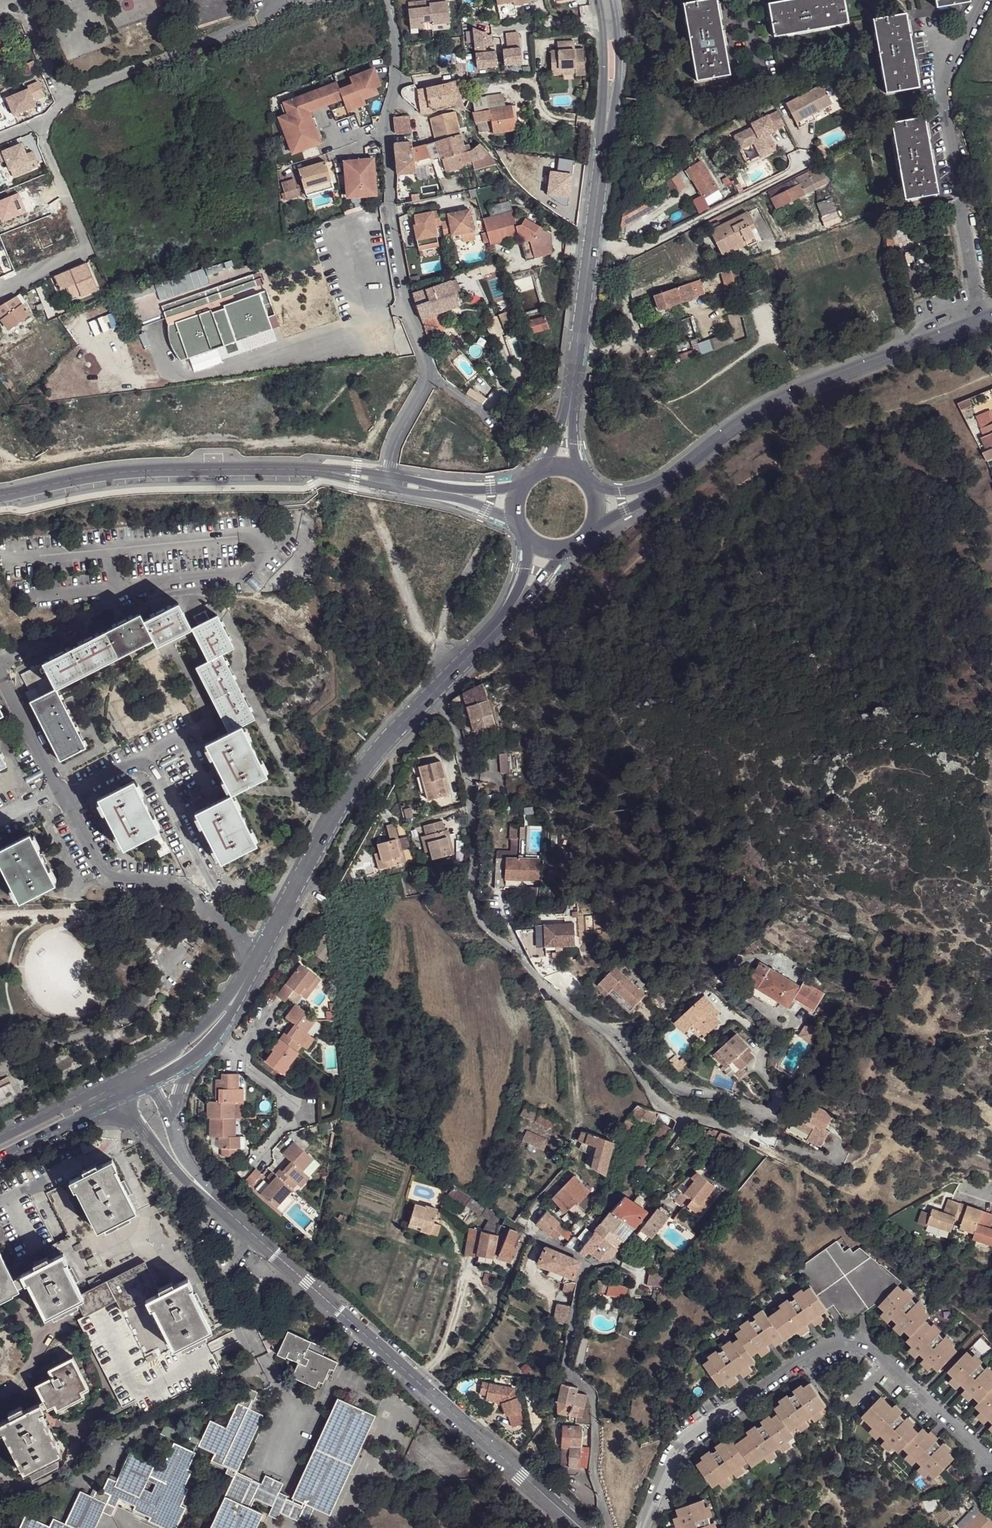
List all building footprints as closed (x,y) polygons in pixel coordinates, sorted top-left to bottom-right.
[(233,0),(189,0),(197,29),(238,18),(233,0)] [(728,75),(716,0),(702,0),(681,4),(695,81),(728,75)] [(847,24),(843,0),(790,0),(767,4),(772,38),(847,24)] [(969,2),(968,0),(933,0),(935,9),(969,2)] [(435,8),(435,4),(406,7),(408,34),(423,32),(422,27),(429,26),(430,29),(448,27),(447,7),(441,7),(435,8)] [(884,94),(917,88),(904,14),(871,20),(884,94)] [(119,32),(126,51),(171,36),(163,17),(119,32)] [(449,34),(448,27),(430,29),(430,35),(449,34)] [(482,34),(472,30),(476,70),(495,68),(494,53),(484,54),(483,48),(491,47),(490,37),(486,37),(486,33),(482,34)] [(0,33),(0,38),(6,53),(10,51),(2,32),(0,33)] [(517,35),(505,36),(507,52),(502,52),(503,68),(520,66),(519,50),(518,50),(517,35)] [(560,51),(553,51),(553,69),(577,68),(577,73),(577,76),(587,75),(586,50),(577,50),(577,42),(559,42),(560,51)] [(336,82),(280,104),(284,115),(281,116),(288,134),(285,135),(292,152),(317,144),(315,140),(321,138),(314,118),(311,119),(308,111),(329,103),(332,110),(347,104),(347,106),(349,105),(350,109),(365,103),(363,98),(375,93),(373,88),(379,86),(375,76),(376,76),(373,68),(349,78),(352,85),(339,89),(336,82)] [(28,91),(7,99),(13,116),(36,107),(34,101),(43,97),(37,82),(27,87),(28,91)] [(429,108),(451,103),(450,100),(448,90),(447,85),(435,88),(427,90),(416,91),(414,86),(404,89),(402,91),(401,95),(403,100),(421,114),(430,111),(429,108)] [(821,85),(785,105),(795,123),(799,121),(812,115),(832,104),(821,85)] [(455,88),(448,90),(450,100),(458,98),(455,88)] [(592,88),(587,88),(582,101),(588,103),(592,92),(592,88)] [(486,110),(487,110),(505,107),(504,97),(485,99),(486,110)] [(486,110),(485,99),(470,101),(472,112),(486,110)] [(505,107),(487,110),(489,122),(490,131),(491,133),(514,130),(510,106),(505,107)] [(471,114),(474,124),(489,122),(487,110),(486,110),(472,112),(471,112),(471,114)] [(428,119),(434,142),(458,134),(452,112),(440,114),(428,119)] [(812,115),(799,121),(802,127),(815,120),(812,115)] [(409,135),(407,116),(392,117),(393,133),(395,135),(396,136),(409,135)] [(752,128),(733,137),(740,151),(753,144),(758,154),(774,146),(768,135),(775,132),(767,116),(750,125),(752,128)] [(903,201),(937,195),(923,117),(889,123),(903,201)] [(476,133),(477,133),(490,131),(489,122),(474,124),(476,133)] [(458,134),(434,142),(439,156),(444,170),(461,165),(460,164),(480,159),(486,152),(478,145),(468,149),(466,144),(460,144),(458,134)] [(530,141),(516,138),(515,147),(529,149),(530,141)] [(434,142),(424,145),(430,158),(439,156),(434,142)] [(393,144),(395,174),(414,173),(414,172),(413,167),(411,149),(410,144),(393,144)] [(753,144),(740,151),(748,165),(776,151),(774,146),(758,154),(753,144)] [(23,145),(3,153),(10,172),(12,171),(15,178),(40,167),(34,153),(27,155),(23,145)] [(424,145),(411,149),(413,167),(431,162),(430,158),(424,145)] [(821,145),(816,148),(819,153),(820,156),(825,154),(821,145)] [(349,160),(342,161),(344,173),(345,173),(348,194),(362,193),(361,191),(374,189),(370,155),(364,156),(364,153),(356,155),(356,157),(349,157),(349,160)] [(820,156),(819,157),(821,163),(828,159),(825,154),(820,156)] [(685,168),(692,181),(706,172),(699,159),(685,168)] [(325,161),(298,169),(301,178),(282,183),(287,201),(332,187),(325,161)] [(782,205),(826,182),(820,165),(767,192),(775,209),(782,205)] [(706,172),(692,181),(703,198),(717,189),(706,172)] [(724,186),(730,182),(728,177),(721,180),(724,186)] [(51,178),(24,189),(50,252),(76,241),(51,178)] [(646,197),(647,198),(651,205),(677,189),(672,181),(646,197)] [(0,200),(0,227),(16,266),(45,254),(21,192),(0,200)] [(624,212),(621,226),(653,209),(651,205),(647,198),(624,212)] [(817,204),(820,217),(836,212),(832,198),(817,204)] [(482,219),(488,241),(496,240),(498,244),(519,239),(530,243),(534,259),(551,254),(550,234),(521,217),(514,219),(508,201),(487,207),(489,217),(482,219)] [(440,226),(443,241),(450,239),(459,237),(459,240),(472,237),(467,210),(445,215),(447,222),(440,224),(440,226)] [(708,231),(720,254),(745,241),(746,246),(747,247),(757,242),(749,225),(753,223),(747,211),(708,231)] [(433,228),(440,226),(440,224),(437,212),(412,217),(414,226),(412,226),(417,252),(437,249),(433,228)] [(836,212),(820,217),(824,228),(839,222),(836,212)] [(908,244),(903,226),(891,229),(896,247),(901,245),(908,244)] [(525,261),(534,259),(530,243),(519,239),(525,261)] [(745,241),(720,254),(722,258),(746,246),(745,241)] [(87,263),(54,277),(60,290),(67,287),(68,292),(77,289),(80,293),(81,297),(98,290),(87,263)] [(490,265),(465,272),(466,278),(492,270),(490,265)] [(203,266),(154,283),(160,299),(209,282),(203,266)] [(253,273),(161,304),(165,317),(257,285),(253,273)] [(689,282),(694,296),(707,291),(706,286),(708,285),(706,277),(689,282)] [(412,294),(427,335),(451,328),(445,310),(457,306),(448,281),(412,294)] [(148,284),(132,290),(135,297),(151,291),(148,284)] [(692,298),(686,284),(651,296),(657,311),(692,298)] [(266,289),(167,323),(168,331),(168,336),(170,342),(172,347),(176,353),(178,357),(187,354),(188,357),(274,327),(269,315),(276,313),(266,289)] [(13,297),(0,305),(0,319),(8,329),(28,314),(17,299),(15,296),(13,297)] [(704,309),(714,306),(712,300),(701,303),(704,309)] [(512,311),(498,316),(506,338),(519,333),(512,311)] [(527,328),(531,340),(551,333),(547,322),(527,328)] [(703,341),(707,351),(729,343),(726,334),(703,341)] [(664,353),(669,365),(681,361),(676,348),(664,353)] [(471,389),(467,394),(483,406),(487,400),(471,389)] [(969,399),(967,404),(975,407),(984,404),(986,400),(991,398),(991,391),(969,399)] [(975,417),(983,437),(980,438),(984,448),(991,444),(991,421),(990,417),(988,412),(975,417)] [(981,453),(984,461),(991,457),(991,448),(988,450),(981,453)] [(156,648),(191,631),(178,605),(143,622),(153,641),(156,648)] [(41,666),(55,690),(153,641),(143,622),(139,615),(41,666)] [(207,663),(221,656),(232,650),(217,618),(191,631),(207,663)] [(227,735),(240,728),(254,721),(221,656),(207,663),(194,670),(227,735)] [(496,725),(481,686),(462,694),(476,731),(496,725)] [(59,763),(85,749),(55,690),(29,703),(59,763)] [(203,747),(230,797),(265,778),(240,728),(227,735),(203,747)] [(509,765),(521,765),(520,754),(508,755),(509,765)] [(429,800),(449,795),(446,783),(448,782),(442,761),(420,766),(423,776),(418,777),(422,793),(427,792),(429,800)] [(122,851),(158,833),(132,782),(96,801),(122,851)] [(255,847),(230,797),(193,816),(219,865),(255,847)] [(434,860),(453,854),(450,841),(452,841),(450,830),(446,831),(444,821),(425,826),(427,835),(422,838),(426,853),(431,851),(434,860)] [(398,839),(400,839),(396,823),(388,825),(392,840),(388,841),(378,844),(381,853),(383,861),(395,858),(396,865),(407,862),(404,850),(402,851),(398,839)] [(513,840),(519,840),(520,828),(510,828),(509,840),(513,840)] [(13,898),(16,904),(53,887),(28,836),(0,849),(0,872),(13,898)] [(158,836),(148,841),(157,858),(167,852),(158,836)] [(411,849),(408,837),(400,839),(398,839),(402,851),(404,850),(411,849)] [(519,840),(513,840),(512,853),(499,852),(499,861),(508,861),(522,862),(522,841),(519,840)] [(376,854),(380,870),(396,865),(395,858),(383,861),(381,853),(376,854)] [(508,883),(508,861),(499,861),(497,888),(507,889),(508,883)] [(522,862),(508,861),(508,883),(541,883),(541,863),(522,862)] [(574,925),(545,926),(545,948),(555,948),(574,947),(574,925)] [(328,930),(309,951),(331,967),(328,930)] [(555,948),(545,948),(546,956),(555,956),(555,948)] [(546,956),(529,957),(532,963),(544,979),(558,973),(555,956),(546,956)] [(791,1003),(794,1004),(800,995),(818,1006),(828,990),(810,978),(806,984),(764,957),(747,984),(787,1010),(791,1003)] [(286,1001),(289,997),(295,988),(303,994),(318,975),(301,963),(280,992),(280,993),(278,995),(286,1001)] [(644,993),(614,964),(599,979),(609,989),(613,985),(633,1004),(644,993)] [(304,994),(307,997),(322,977),(318,975),(303,994),(304,994)] [(609,989),(599,979),(597,982),(607,992),(609,989)] [(613,985),(609,989),(629,1009),(633,1004),(613,985)] [(295,988),(289,997),(297,1003),(304,994),(303,994),(295,988)] [(706,1006),(696,995),(666,1022),(676,1033),(682,1028),(693,1039),(712,1022),(702,1011),(706,1006)] [(282,1038),(297,1050),(302,1043),(305,1045),(313,1034),(309,1031),(319,1019),(298,1003),(287,1017),(293,1022),(282,1038)] [(801,1033),(815,1043),(819,1036),(805,1026),(801,1033)] [(810,1048),(811,1049),(815,1043),(801,1033),(796,1039),(797,1040),(810,1048)] [(313,1034),(305,1045),(309,1048),(317,1037),(313,1034)] [(729,1074),(747,1058),(742,1052),(743,1051),(728,1034),(710,1051),(722,1065),(725,1062),(728,1065),(724,1068),(729,1074)] [(297,1050),(282,1038),(274,1049),(276,1050),(274,1053),(268,1060),(291,1077),(296,1070),(290,1066),(296,1057),(300,1052),(297,1050)] [(296,1057),(290,1066),(296,1070),(302,1062),(296,1057)] [(212,1117),(235,1117),(236,1101),(240,1101),(240,1087),(240,1073),(224,1073),(224,1078),(218,1079),(218,1101),(210,1100),(210,1117),(212,1117)] [(916,1086),(907,1081),(903,1088),(913,1093),(916,1086)] [(821,1108),(804,1100),(797,1114),(794,1112),(789,1123),(807,1132),(810,1133),(807,1139),(819,1145),(828,1128),(823,1125),(830,1112),(821,1108)] [(237,1117),(246,1117),(246,1101),(240,1101),(236,1101),(235,1117),(237,1117)] [(977,1113),(991,1126),(991,1110),(990,1109),(985,1103),(977,1113)] [(655,1122),(660,1113),(652,1111),(650,1110),(636,1105),(627,1115),(653,1127),(655,1122)] [(564,1137),(568,1128),(526,1107),(521,1115),(564,1137)] [(235,1117),(212,1117),(212,1136),(221,1136),(221,1147),(223,1147),(223,1154),(238,1154),(238,1147),(241,1147),(241,1135),(237,1136),(237,1117),(235,1117)] [(627,1133),(632,1124),(625,1120),(619,1128),(627,1133)] [(691,1122),(688,1123),(685,1125),(685,1126),(702,1132),(706,1127),(693,1123),(691,1122)] [(726,1144),(733,1138),(730,1135),(713,1129),(711,1131),(710,1134),(726,1144)] [(543,1150),(547,1143),(523,1131),(528,1142),(537,1146),(543,1150)] [(591,1168),(605,1174),(611,1141),(587,1133),(581,1133),(576,1141),(580,1143),(594,1150),(593,1155),(591,1168)] [(278,1148),(281,1152),(294,1142),(290,1138),(278,1148)] [(280,1175),(294,1189),(299,1184),(308,1174),(305,1171),(316,1159),(297,1142),(286,1154),(292,1159),(278,1174),(280,1175)] [(528,1142),(526,1147),(534,1152),(537,1146),(528,1142)] [(577,1149),(593,1155),(594,1150),(580,1143),(577,1149)] [(706,1156),(709,1160),(719,1151),(717,1148),(706,1156)] [(133,1213),(140,1210),(119,1169),(114,1159),(102,1166),(88,1173),(76,1179),(80,1188),(101,1229),(108,1226),(133,1213)] [(88,1173),(102,1166),(101,1163),(86,1169),(88,1173)] [(244,1163),(238,1171),(245,1176),(251,1169),(244,1163)] [(248,1179),(253,1185),(263,1173),(258,1167),(248,1179)] [(692,1200),(687,1206),(694,1212),(710,1194),(715,1187),(698,1173),(691,1178),(694,1181),(683,1193),(692,1200)] [(308,1174),(299,1184),(303,1187),(312,1177),(308,1174)] [(294,1189),(280,1175),(263,1193),(278,1206),(294,1189)] [(574,1175),(550,1200),(563,1213),(568,1208),(574,1202),(576,1204),(585,1194),(589,1190),(574,1175)] [(481,1217),(487,1209),(452,1187),(446,1196),(481,1217)] [(585,1194),(576,1204),(584,1212),(587,1209),(590,1205),(593,1202),(585,1194)] [(688,1200),(681,1194),(674,1202),(682,1207),(688,1200)] [(710,1194),(694,1212),(699,1217),(715,1198),(710,1194)] [(623,1198),(610,1212),(632,1229),(645,1213),(641,1210),(632,1203),(623,1198)] [(633,1201),(632,1203),(641,1210),(643,1208),(645,1205),(636,1198),(633,1201)] [(917,1220),(950,1231),(954,1219),(960,1203),(954,1200),(947,1198),(943,1211),(932,1207),(930,1210),(921,1207),(917,1220)] [(161,1210),(169,1206),(166,1201),(159,1205),(161,1210)] [(574,1202),(568,1208),(578,1218),(584,1212),(576,1204),(574,1202)] [(958,1227),(974,1233),(982,1211),(960,1203),(954,1219),(961,1221),(958,1227)] [(413,1205),(407,1223),(419,1228),(418,1230),(428,1234),(432,1224),(436,1210),(423,1206),(423,1208),(413,1205)] [(590,1205),(587,1209),(594,1216),(597,1212),(596,1210),(590,1205)] [(670,1217),(658,1208),(640,1231),(651,1238),(670,1217)] [(487,1209),(481,1217),(489,1222),(482,1233),(492,1235),(495,1225),(501,1228),(505,1221),(487,1209)] [(991,1219),(991,1214),(982,1211),(974,1233),(972,1238),(991,1245),(991,1227),(990,1227),(991,1219)] [(548,1234),(558,1223),(545,1212),(534,1223),(548,1234)] [(602,1239),(614,1250),(621,1243),(632,1229),(610,1212),(600,1224),(608,1231),(602,1239)] [(133,1213),(108,1226),(110,1230),(135,1217),(133,1213)] [(464,1215),(459,1222),(463,1224),(468,1217),(464,1215)] [(578,1219),(572,1226),(579,1232),(584,1227),(578,1219)] [(554,1239),(564,1228),(558,1223),(548,1234),(554,1239)] [(435,1236),(438,1226),(432,1224),(428,1234),(435,1236)] [(602,1239),(608,1231),(600,1224),(591,1233),(593,1234),(584,1244),(582,1246),(582,1248),(577,1254),(583,1256),(588,1252),(590,1254),(602,1239)] [(572,1238),(574,1237),(564,1228),(554,1239),(563,1247),(572,1238)] [(585,1228),(577,1237),(584,1244),(593,1234),(591,1233),(585,1228)] [(479,1240),(480,1233),(468,1230),(467,1238),(479,1240)] [(510,1264),(520,1245),(522,1238),(507,1231),(496,1257),(510,1264)] [(491,1258),(495,1236),(492,1235),(482,1233),(480,1233),(479,1240),(476,1256),(491,1258)] [(808,1284),(825,1306),(832,1301),(844,1316),(851,1316),(876,1297),(879,1299),(887,1289),(898,1278),(856,1243),(850,1247),(846,1243),(841,1246),(833,1236),(795,1266),(808,1284)] [(582,1248),(582,1246),(574,1237),(572,1238),(563,1247),(577,1254),(582,1248)] [(476,1256),(479,1240),(467,1238),(463,1256),(475,1259),(476,1256)] [(595,1261),(606,1260),(611,1255),(614,1250),(602,1239),(590,1254),(595,1261)] [(85,1243),(77,1247),(80,1252),(87,1248),(85,1243)] [(15,1289),(16,1292),(23,1288),(22,1285),(31,1280),(27,1272),(17,1276),(1,1245),(0,1246),(0,1297),(15,1289)] [(579,1263),(544,1248),(538,1265),(550,1270),(560,1274),(573,1279),(579,1263)] [(623,1252),(620,1257),(636,1269),(639,1264),(623,1252)] [(27,1272),(31,1280),(48,1316),(55,1313),(80,1299),(86,1297),(69,1262),(65,1253),(52,1259),(39,1266),(27,1272)] [(39,1266),(52,1259),(51,1256),(38,1262),(39,1266)] [(94,1266),(102,1262),(99,1256),(91,1259),(94,1266)] [(82,1303),(87,1315),(120,1299),(126,1309),(148,1299),(150,1298),(163,1291),(148,1261),(86,1292),(87,1296),(86,1297),(80,1299),(82,1303)] [(659,1272),(661,1263),(659,1263),(654,1262),(650,1261),(648,1270),(659,1272)] [(538,1265),(534,1273),(546,1278),(546,1276),(550,1270),(538,1265)] [(659,1272),(648,1270),(646,1269),(643,1283),(656,1286),(659,1272)] [(546,1276),(556,1281),(560,1274),(550,1270),(546,1276)] [(495,1284),(497,1276),(485,1273),(483,1281),(489,1283),(495,1284)] [(560,1274),(556,1281),(566,1286),(571,1283),(573,1279),(560,1274)] [(208,1332),(214,1329),(193,1288),(189,1279),(163,1291),(150,1298),(156,1307),(176,1349),(182,1346),(208,1332)] [(543,1299),(547,1292),(530,1281),(525,1288),(543,1299)] [(626,1299),(628,1286),(599,1282),(597,1294),(626,1299)] [(574,1295),(576,1284),(571,1283),(566,1286),(564,1291),(574,1295)] [(711,1357),(705,1362),(721,1384),(727,1379),(736,1372),(741,1369),(750,1362),(755,1358),(752,1353),(757,1349),(766,1342),(772,1338),(780,1332),(784,1337),(796,1328),(805,1321),(811,1317),(819,1310),(825,1306),(808,1284),(767,1314),(764,1311),(755,1317),(750,1321),(741,1327),(736,1331),(739,1337),(720,1351),(711,1357)] [(0,1297),(0,1302),(17,1294),(16,1292),(15,1289),(0,1297)] [(879,1299),(868,1311),(874,1316),(882,1324),(886,1328),(895,1335),(901,1341),(906,1335),(920,1319),(915,1314),(906,1306),(901,1302),(893,1295),(887,1289),(879,1299)] [(895,1292),(893,1295),(901,1302),(904,1300),(895,1292)] [(570,1310),(572,1302),(557,1297),(555,1304),(570,1310)] [(80,1299),(55,1313),(56,1316),(82,1303),(80,1299)] [(909,1304),(906,1306),(915,1314),(917,1312),(909,1304)] [(754,1315),(755,1317),(764,1311),(763,1309),(754,1315)] [(819,1310),(811,1317),(814,1322),(823,1315),(819,1310)] [(931,1358),(938,1364),(956,1344),(950,1339),(942,1331),(937,1327),(929,1320),(923,1315),(920,1319),(906,1335),(911,1339),(918,1346),(923,1351),(931,1358)] [(874,1316),(870,1321),(878,1328),(882,1324),(874,1316)] [(932,1316),(929,1320),(937,1327),(940,1323),(932,1316)] [(749,1319),(740,1325),(741,1327),(750,1321),(749,1319)] [(805,1321),(796,1328),(799,1333),(809,1325),(805,1321)] [(886,1328),(882,1333),(890,1340),(895,1335),(886,1328)] [(945,1328),(942,1331),(950,1339),(953,1335),(945,1328)] [(290,1331),(280,1353),(288,1356),(300,1362),(307,1366),(310,1359),(305,1356),(310,1348),(313,1342),(290,1331)] [(208,1332),(182,1346),(184,1349),(210,1336),(208,1332)] [(780,1332),(772,1338),(775,1343),(784,1337),(780,1332)] [(911,1339),(906,1344),(914,1352),(918,1346),(911,1339)] [(313,1342),(310,1348),(323,1355),(326,1349),(313,1342)] [(757,1349),(761,1353),(770,1347),(766,1342),(757,1349)] [(708,1352),(711,1357),(720,1351),(717,1346),(708,1352)] [(945,1366),(951,1371),(958,1378),(963,1382),(971,1390),(977,1395),(973,1400),(978,1405),(986,1413),(991,1417),(991,1418),(991,1381),(991,1380),(991,1372),(990,1371),(982,1363),(977,1358),(970,1351),(964,1346),(945,1366)] [(974,1347),(970,1351),(977,1358),(981,1354),(974,1347)] [(307,1366),(300,1362),(294,1377),(317,1388),(320,1381),(324,1383),(331,1369),(335,1371),(339,1362),(323,1355),(310,1348),(305,1356),(310,1359),(307,1366)] [(923,1351),(918,1356),(926,1363),(931,1358),(923,1351)] [(46,1398),(50,1407),(57,1404),(85,1389),(92,1386),(75,1354),(51,1367),(55,1374),(38,1383),(46,1398)] [(982,1363),(990,1371),(991,1369),(991,1365),(986,1359),(982,1363)] [(750,1362),(741,1369),(745,1374),(754,1367),(750,1362)] [(527,1375),(532,1371),(527,1366),(522,1371),(527,1375)] [(855,1367),(850,1373),(853,1376),(856,1372),(857,1373),(859,1371),(855,1367)] [(951,1371),(946,1375),(954,1382),(958,1378),(951,1371)] [(736,1372),(727,1379),(731,1384),(740,1377),(736,1372)] [(703,1459),(697,1464),(713,1486),(719,1481),(728,1475),(733,1471),(741,1464),(748,1460),(751,1464),(763,1455),(772,1449),(777,1445),(786,1439),(793,1434),(789,1428),(795,1424),(804,1417),(809,1414),(818,1407),(824,1402),(808,1381),(802,1386),(793,1392),(788,1396),(779,1402),(773,1407),(776,1412),(770,1416),(761,1423),(756,1427),(748,1433),(735,1443),(731,1438),(726,1442),(717,1449),(712,1452),(703,1459)] [(790,1387),(793,1392),(802,1386),(798,1381),(790,1387)] [(963,1382),(959,1387),(967,1395),(971,1390),(963,1382)] [(484,1384),(481,1396),(488,1397),(488,1401),(498,1403),(498,1402),(502,1402),(503,1405),(512,1429),(528,1423),(516,1390),(484,1384)] [(575,1388),(560,1384),(557,1400),(577,1406),(583,1407),(584,1396),(575,1393),(575,1388)] [(239,1403),(251,1408),(259,1392),(247,1386),(239,1403)] [(85,1389),(57,1404),(59,1409),(88,1395),(85,1389)] [(895,1406),(879,1391),(860,1411),(871,1421),(879,1429),(884,1433),(891,1441),(897,1447),(902,1442),(907,1447),(915,1454),(920,1459),(927,1466),(934,1472),(952,1452),(946,1447),(939,1440),(934,1435),(926,1428),(921,1422),(916,1427),(915,1425),(907,1418),(902,1414),(895,1406)] [(777,1400),(779,1402),(788,1396),(786,1393),(777,1400)] [(307,1503),(314,1507),(329,1514),(376,1416),(359,1408),(353,1405),(340,1398),(293,1497),(307,1503)] [(58,1455),(64,1452),(44,1410),(47,1408),(43,1400),(27,1408),(13,1414),(1,1421),(5,1429),(26,1470),(32,1468),(58,1455)] [(355,1400),(353,1405),(359,1408),(362,1403),(355,1400)] [(575,1418),(577,1406),(557,1400),(557,1414),(575,1418)] [(212,1420),(203,1439),(201,1444),(200,1445),(216,1453),(213,1459),(230,1467),(238,1471),(264,1415),(251,1408),(239,1403),(228,1427),(212,1420)] [(13,1414),(27,1408),(24,1404),(11,1410),(13,1414)] [(697,1405),(691,1410),(694,1414),(700,1409),(697,1405)] [(896,1405),(895,1406),(902,1414),(903,1412),(896,1405)] [(978,1405),(974,1410),(982,1417),(986,1413),(978,1405)] [(809,1414),(812,1418),(821,1411),(818,1407),(809,1414)] [(759,1421),(761,1423),(770,1416),(768,1414),(759,1421)] [(804,1417),(795,1424),(798,1429),(807,1422),(804,1417)] [(908,1417),(907,1418),(915,1425),(916,1425),(908,1417)] [(871,1421),(867,1426),(875,1433),(879,1429),(871,1421)] [(148,1459),(154,1461),(158,1453),(159,1453),(164,1443),(162,1443),(167,1434),(171,1436),(173,1432),(183,1436),(183,1434),(192,1438),(191,1440),(201,1444),(203,1439),(194,1435),(195,1433),(185,1429),(184,1430),(175,1426),(175,1428),(166,1424),(163,1432),(161,1431),(157,1440),(159,1441),(154,1451),(153,1450),(148,1459)] [(746,1430),(748,1433),(756,1427),(754,1424),(746,1430)] [(930,1424),(926,1428),(934,1435),(938,1431),(930,1424)] [(580,1449),(581,1430),(561,1428),(560,1446),(570,1448),(580,1449)] [(884,1433),(879,1438),(887,1445),(891,1441),(884,1433)] [(942,1436),(939,1440),(946,1447),(950,1443),(942,1436)] [(522,1448),(536,1446),(535,1437),(521,1439),(522,1448)] [(786,1439),(777,1445),(780,1449),(789,1443),(786,1439)] [(715,1446),(717,1449),(726,1442),(724,1440),(715,1446)] [(108,1501),(117,1505),(121,1497),(137,1505),(135,1508),(152,1516),(150,1519),(169,1527),(176,1527),(186,1507),(181,1504),(189,1488),(185,1486),(193,1470),(189,1468),(197,1452),(176,1442),(165,1466),(157,1462),(149,1479),(157,1483),(153,1491),(145,1487),(141,1496),(116,1484),(118,1480),(110,1477),(104,1489),(112,1493),(108,1501)] [(559,1466),(569,1468),(570,1448),(560,1446),(559,1466)] [(907,1447),(903,1451),(911,1459),(915,1454),(907,1447)] [(579,1470),(580,1449),(570,1448),(569,1468),(579,1470)] [(772,1449),(763,1455),(766,1460),(775,1453),(772,1449)] [(701,1457),(703,1459),(712,1452),(710,1450),(701,1457)] [(149,1479),(157,1462),(154,1461),(148,1459),(132,1451),(120,1477),(118,1480),(116,1484),(141,1496),(145,1487),(153,1491),(157,1483),(149,1479)] [(58,1455),(32,1468),(35,1474),(61,1460),(58,1455)] [(920,1459),(915,1463),(923,1470),(927,1466),(920,1459)] [(741,1464),(733,1471),(738,1477),(746,1471),(741,1464)] [(238,1471),(230,1467),(227,1472),(235,1476),(238,1471)] [(238,1471),(235,1476),(226,1495),(242,1503),(254,1478),(238,1471)] [(263,1482),(256,1497),(274,1505),(280,1492),(285,1482),(267,1474),(263,1482)] [(728,1475),(719,1481),(723,1488),(733,1481),(728,1475)] [(254,1478),(242,1503),(251,1507),(256,1497),(263,1482),(254,1478)] [(99,1487),(95,1495),(108,1501),(112,1493),(104,1489),(99,1487)] [(108,1501),(95,1495),(92,1494),(82,1490),(67,1522),(80,1527),(81,1527),(95,1527),(108,1501)] [(280,1492),(274,1505),(270,1514),(278,1519),(280,1512),(298,1520),(299,1518),(307,1522),(314,1507),(307,1503),(305,1506),(288,1498),(289,1495),(280,1492)] [(226,1495),(211,1527),(257,1527),(264,1513),(251,1507),(242,1503),(226,1495)] [(934,1503),(933,1497),(918,1501),(927,1516),(935,1513),(934,1512),(937,1511),(939,1509),(939,1506),(937,1504),(934,1503)] [(677,1508),(680,1516),(684,1526),(685,1527),(714,1527),(712,1523),(710,1517),(706,1506),(703,1499),(677,1508)] [(983,1509),(977,1503),(957,1524),(960,1527),(965,1527),(983,1509)] [(713,1504),(706,1506),(710,1517),(717,1514),(713,1504)] [(983,1509),(965,1527),(991,1527),(991,1517),(983,1509)] [(27,1513),(21,1527),(79,1527),(80,1527),(67,1522),(55,1517),(52,1524),(27,1513)] [(673,1518),(677,1527),(678,1527),(684,1526),(680,1516),(673,1518)] [(937,1527),(946,1527),(937,1516),(931,1521),(937,1527)]
